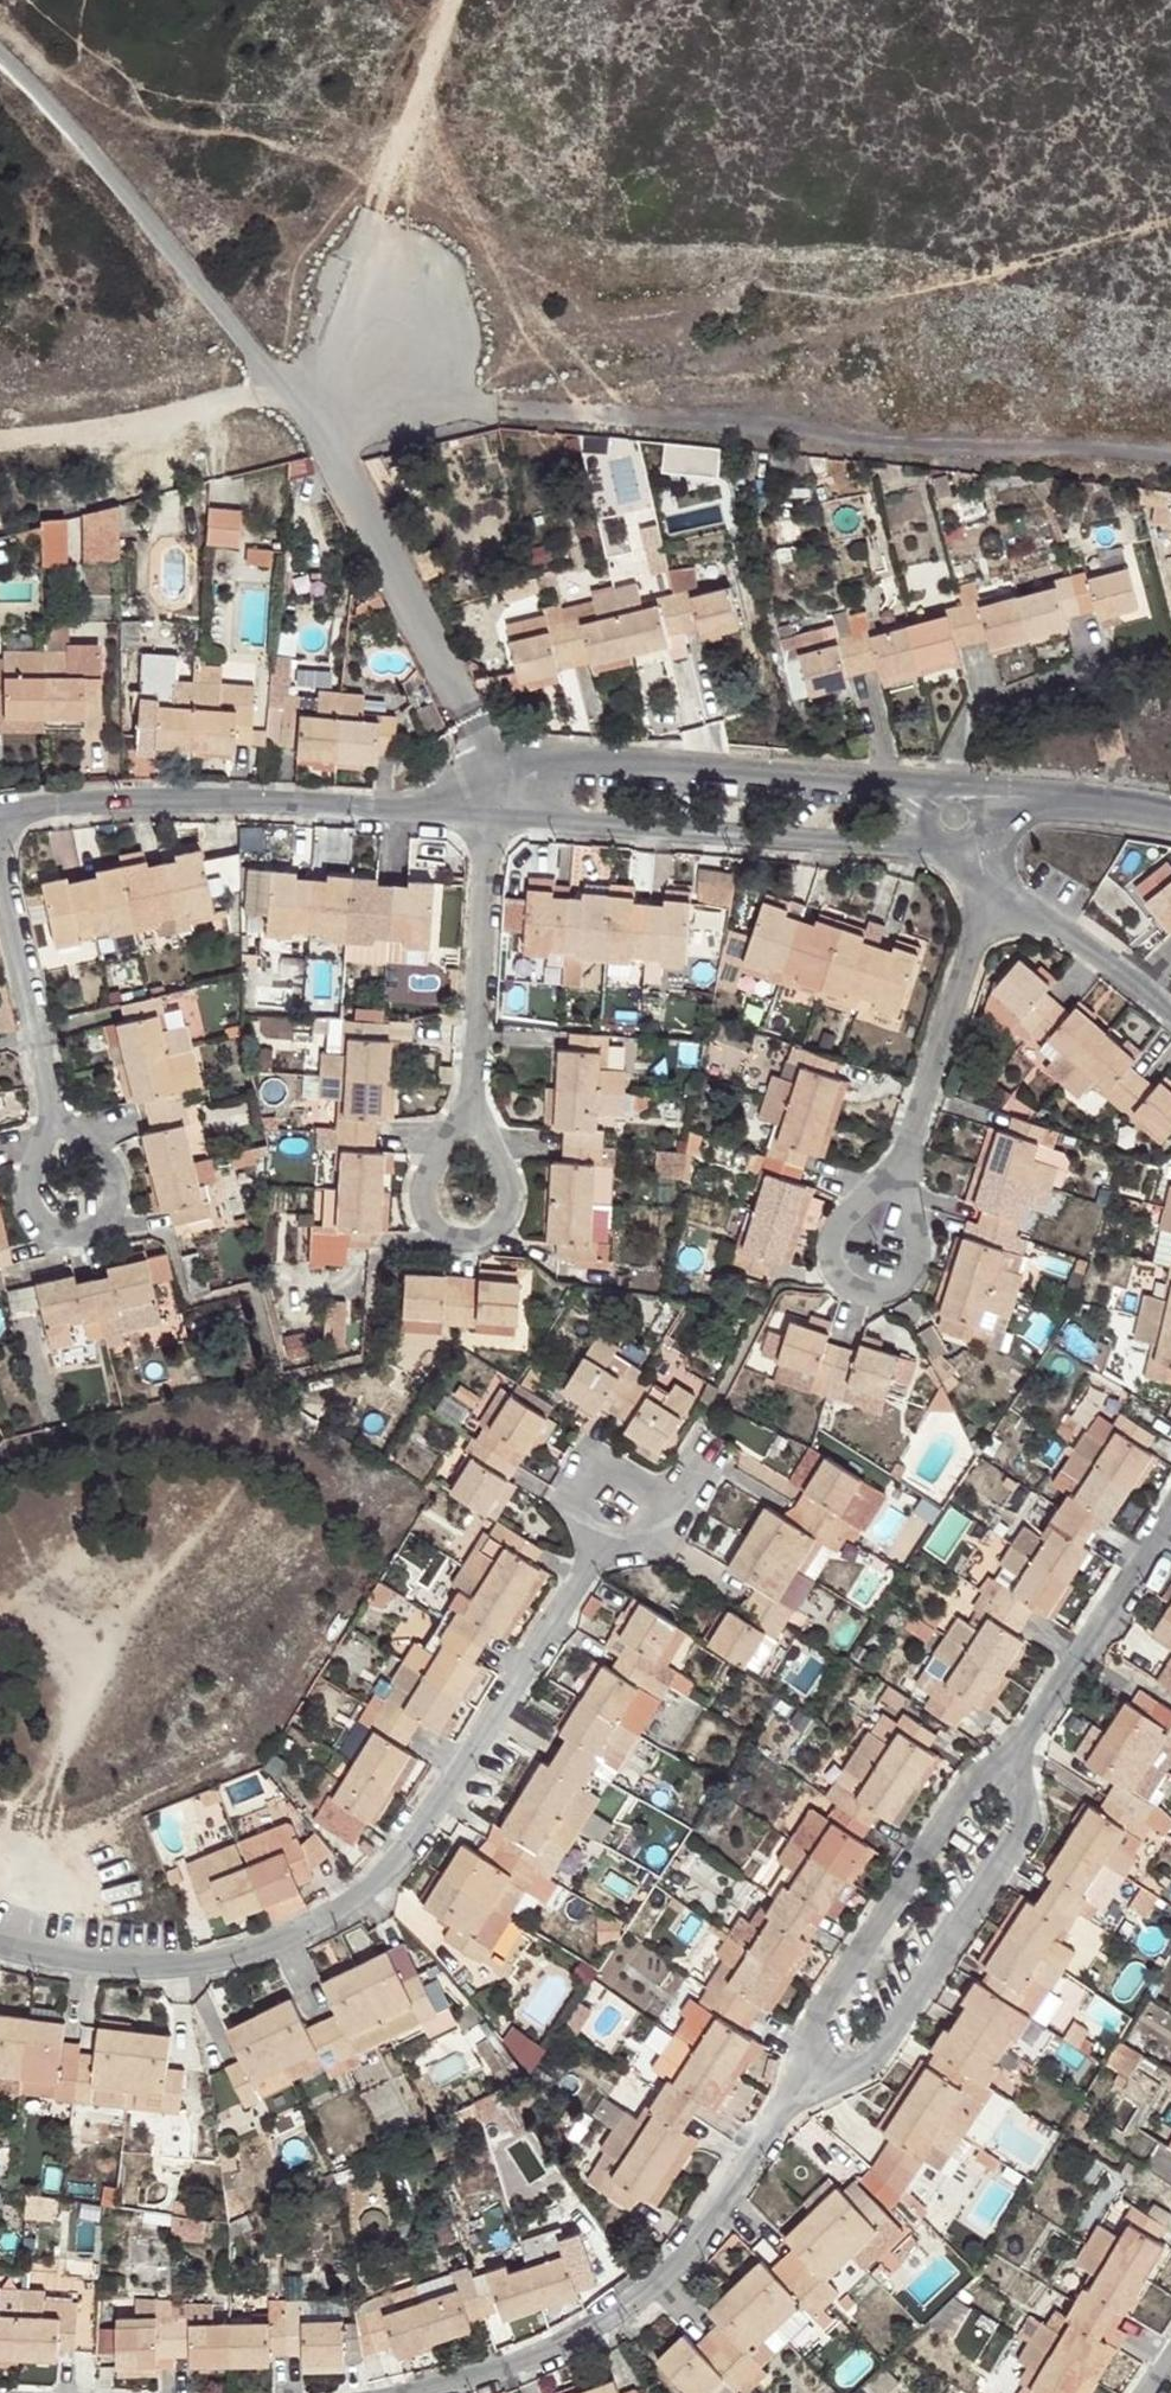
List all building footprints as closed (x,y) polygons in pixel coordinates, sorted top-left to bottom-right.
[(662,441),(661,465),(691,466),(692,442),(662,441)] [(660,467),(657,496),(712,501),(715,472),(660,467)] [(1037,524),(1049,521),(1044,502),(1031,501),(1037,524)] [(1044,502),(1049,521),(1059,519),(1055,503),(1044,502)] [(1165,514),(1133,511),(1137,527),(1149,529),(1164,531),(1165,514)] [(115,519),(82,528),(83,569),(116,569),(115,519)] [(239,528),(206,525),(204,560),(237,562),(239,528)] [(1163,547),(1164,531),(1149,529),(1147,546),(1163,547)] [(65,532),(38,539),(39,553),(40,580),(66,580),(65,532)] [(38,539),(13,546),(17,559),(39,553),(38,539)] [(267,565),(244,563),(243,576),(266,578),(267,565)] [(425,596),(442,591),(437,576),(421,581),(425,596)] [(670,616),(680,653),(695,649),(697,657),(736,647),(726,610),(698,618),(690,588),(664,594),(670,616)] [(1068,598),(1078,637),(1093,633),(1095,641),(1134,631),(1124,591),(1085,601),(1083,594),(1068,598)] [(1061,642),(1078,637),(1068,598),(1049,602),(1051,610),(1016,619),(1027,659),(1062,650),(1061,642)] [(631,606),(608,612),(625,676),(664,666),(662,658),(680,653),(670,616),(652,621),(655,630),(639,633),(631,606)] [(958,627),(975,623),(970,606),(953,610),(958,627)] [(516,705),(555,695),(553,686),(584,679),(587,686),(625,676),(608,612),(587,618),(589,624),(557,632),(561,646),(548,649),(543,650),(545,658),(507,668),(516,705)] [(85,638),(117,639),(117,618),(84,618),(85,638)] [(958,627),(969,666),(985,662),(987,669),(1027,659),(1016,619),(977,630),(975,623),(958,627)] [(908,648),(918,687),(954,677),(952,671),(969,666),(958,627),(941,631),(942,639),(908,648)] [(879,697),(918,687),(908,648),(868,658),(863,635),(845,640),(849,655),(859,695),(876,691),(878,697),(879,697)] [(138,640),(117,639),(118,662),(137,663),(138,640)] [(502,653),(507,668),(545,658),(543,650),(548,649),(546,642),(502,653)] [(790,660),(795,677),(825,669),(820,652),(790,660)] [(843,700),(859,695),(849,655),(831,661),(833,668),(825,669),(795,677),(805,717),(845,706),(843,700)] [(80,689),(97,689),(97,666),(63,666),(62,670),(65,689),(80,689)] [(0,690),(0,729),(1,729),(2,739),(43,737),(80,736),(81,728),(98,727),(97,689),(80,689),(65,689),(62,670),(3,671),(4,690),(0,690)] [(954,677),(918,687),(921,698),(957,688),(954,677)] [(921,698),(918,687),(879,697),(882,708),(921,698)] [(218,690),(195,688),(194,703),(217,705),(218,690)] [(375,716),(380,695),(362,691),(357,712),(375,716)] [(138,698),(137,719),(154,719),(156,724),(169,724),(171,700),(138,698)] [(232,764),(248,764),(249,726),(232,723),(229,729),(216,728),(217,705),(194,703),(171,700),(169,724),(156,724),(154,719),(137,719),(135,757),(151,758),(150,768),(190,770),(230,772),(232,764)] [(232,723),(249,726),(249,706),(217,705),(216,728),(229,729),(232,723)] [(395,735),(377,735),(376,740),(361,739),(363,714),(317,710),(314,734),(300,734),(301,727),(282,726),(278,765),(295,768),(295,776),(335,779),(375,783),(376,775),(392,776),(395,735)] [(260,765),(264,725),(249,726),(248,764),(260,765)] [(278,765),(282,726),(264,725),(260,765),(278,765)] [(81,746),(80,736),(43,737),(44,748),(81,746)] [(43,737),(2,739),(2,748),(44,748),(43,737)] [(151,758),(135,757),(134,767),(150,768),(151,758)] [(209,929),(200,876),(197,867),(172,873),(170,878),(143,882),(141,879),(115,884),(93,889),(92,894),(63,900),(62,897),(38,903),(52,966),(77,959),(78,955),(92,952),(106,948),(107,953),(155,943),(156,937),(170,934),(181,932),(185,936),(209,929)] [(112,878),(115,884),(141,879),(138,868),(112,872),(112,878)] [(232,902),(232,888),(230,872),(200,876),(209,929),(233,924),(232,902)] [(91,882),(93,889),(115,884),(112,878),(91,882)] [(1142,922),(1167,953),(1170,950),(1170,892),(1165,884),(1132,910),(1142,922)] [(262,932),(266,891),(232,888),(232,902),(244,902),(242,931),(262,932)] [(349,889),(349,897),(371,899),(373,891),(349,889)] [(291,892),(266,891),(262,932),(260,955),(285,957),(287,953),(317,955),(317,960),(368,964),(369,959),(397,961),(398,967),(423,967),(427,903),(402,901),(401,907),(372,904),(371,899),(349,897),(323,896),(321,900),(292,898),(291,892)] [(694,896),(692,923),(723,925),(725,912),(723,897),(694,896)] [(524,901),(524,910),(550,912),(550,906),(550,903),(524,901)] [(582,901),(581,913),(603,915),(604,903),(582,901)] [(603,915),(630,917),(631,905),(604,903),(603,915)] [(550,912),(549,918),(561,919),(562,907),(550,906),(550,912)] [(662,919),(686,921),(687,911),(663,909),(662,919)] [(522,968),(557,972),(559,972),(561,919),(549,918),(550,912),(524,910),(522,968)] [(561,919),(559,972),(577,973),(577,980),(601,981),(603,915),(581,913),(581,920),(561,919)] [(758,922),(783,930),(786,922),(761,913),(758,922)] [(603,915),(601,981),(625,983),(626,976),(641,978),(643,925),(629,923),(630,917),(603,915)] [(684,987),(686,921),(662,919),(660,919),(660,926),(643,925),(641,978),(656,978),(655,986),(684,987)] [(781,936),(783,930),(758,922),(746,958),(738,984),(763,992),(765,984),(783,990),(799,942),(781,936)] [(1167,953),(1142,922),(1136,927),(1161,958),(1167,953)] [(813,940),(834,947),(837,938),(816,931),(813,940)] [(170,941),(185,936),(181,932),(170,934),(170,941)] [(155,943),(170,941),(170,934),(156,937),(155,943)] [(837,938),(834,947),(861,956),(864,947),(837,938)] [(810,946),(799,942),(783,990),(795,995),(792,1002),(814,1009),(834,947),(813,940),(810,946)] [(861,956),(834,947),(814,1009),(819,1010),(840,1018),(843,1011),(858,1016),(874,967),(859,962),(861,956)] [(92,952),(91,959),(107,953),(106,948),(92,952)] [(738,984),(746,958),(719,950),(708,1006),(728,1012),(734,995),(738,984)] [(890,966),(915,974),(918,965),(893,956),(890,966)] [(888,972),(874,967),(858,1016),(863,1018),(872,1021),(870,1028),(895,1036),(915,974),(890,966),(888,972)] [(1041,1088),(1059,1105),(1102,1054),(1071,1028),(1066,1034),(1040,1012),(1045,1005),(1017,981),(973,1033),(1000,1057),(1002,1054),(1017,1067),(1028,1053),(1041,1064),(1045,1060),(1057,1070),(1051,1077),(1041,1088)] [(738,984),(734,995),(776,1009),(783,990),(765,984),(763,992),(738,984)] [(819,1010),(814,1009),(792,1002),(795,995),(783,990),(776,1009),(815,1022),(819,1010)] [(689,999),(688,1012),(705,1014),(706,999),(689,999)] [(819,1010),(815,1022),(837,1029),(840,1018),(819,1010)] [(843,1011),(840,1018),(837,1029),(856,1035),(863,1018),(858,1016),(843,1011)] [(149,1208),(157,1231),(164,1229),(169,1244),(205,1236),(202,1218),(196,1218),(179,1144),(184,1140),(175,1107),(170,1107),(167,1094),(188,1087),(178,1044),(156,1048),(152,1035),(157,1032),(152,1015),(115,1023),(119,1041),(110,1044),(115,1063),(120,1083),(129,1120),(138,1120),(144,1149),(138,1153),(149,1208)] [(5,1029),(0,1030),(0,1052),(10,1050),(5,1029)] [(379,1140),(381,1099),(383,1062),(376,1059),(376,1043),(337,1040),(335,1058),(341,1060),(341,1074),(316,1075),(314,1119),(338,1122),(337,1136),(332,1137),(329,1172),(335,1173),(330,1248),(324,1249),(324,1265),(361,1269),(364,1254),(373,1253),(374,1214),(376,1194),(377,1172),(369,1171),(370,1141),(379,1140)] [(115,1063),(110,1044),(103,1045),(107,1065),(115,1063)] [(544,1245),(545,1260),(552,1262),(553,1277),(591,1279),(593,1261),(587,1260),(592,1185),(597,1183),(599,1148),(593,1146),(594,1131),(617,1130),(619,1087),(596,1085),(596,1071),(602,1069),(603,1053),(566,1051),(563,1067),(556,1068),(553,1104),(550,1148),(559,1150),(556,1181),(548,1183),(547,1199),(544,1245)] [(1100,1116),(1113,1127),(1140,1098),(1127,1086),(1132,1080),(1102,1054),(1059,1105),(1076,1120),(1093,1101),(1104,1111),(1100,1116)] [(1039,1066),(1051,1077),(1057,1070),(1045,1060),(1041,1064),(1039,1066)] [(764,1113),(828,1134),(838,1103),(829,1100),(836,1082),(798,1070),(793,1088),(799,1090),(795,1103),(770,1096),(764,1113)] [(120,1123),(129,1120),(120,1083),(111,1086),(120,1123)] [(390,1098),(381,1099),(379,1140),(387,1140),(390,1098)] [(1113,1127),(1128,1139),(1133,1135),(1161,1159),(1170,1148),(1170,1114),(1158,1102),(1152,1108),(1140,1098),(1113,1127)] [(550,1148),(553,1104),(541,1103),(540,1147),(550,1148)] [(838,1103),(828,1134),(837,1137),(848,1106),(838,1103)] [(815,1175),(828,1134),(764,1113),(756,1140),(781,1148),(776,1163),(769,1161),(765,1177),(801,1188),(806,1172),(815,1175)] [(837,1137),(828,1134),(815,1175),(824,1178),(837,1137)] [(996,1150),(985,1185),(1051,1206),(1057,1188),(1031,1180),(1036,1163),(1051,1168),(1057,1151),(1010,1137),(1004,1153),(996,1150)] [(978,1182),(985,1185),(996,1150),(989,1148),(978,1182)] [(657,1173),(689,1173),(689,1149),(657,1149),(657,1173)] [(1050,1170),(1051,1168),(1036,1163),(1031,1180),(1057,1188),(1051,1206),(1058,1209),(1067,1184),(1062,1173),(1050,1170)] [(386,1172),(377,1172),(376,1194),(385,1191),(386,1172)] [(795,1207),(801,1188),(765,1177),(759,1195),(765,1197),(754,1232),(793,1244),(804,1209),(795,1207)] [(537,1197),(547,1199),(548,1183),(539,1180),(537,1197)] [(971,1227),(985,1185),(978,1182),(964,1225),(971,1227)] [(980,1230),(975,1242),(1016,1256),(1020,1243),(1012,1240),(1017,1224),(1042,1232),(1051,1206),(985,1185),(971,1227),(980,1230)] [(1162,1189),(1159,1205),(1149,1204),(1146,1223),(1161,1226),(1166,1206),(1170,1207),(1170,1191),(1162,1189)] [(1161,1226),(1170,1228),(1170,1207),(1166,1206),(1161,1226)] [(147,1234),(157,1231),(149,1208),(142,1210),(147,1234)] [(804,1209),(793,1244),(804,1248),(816,1213),(804,1209)] [(374,1214),(373,1253),(382,1253),(383,1214),(374,1214)] [(1161,1226),(1156,1250),(1158,1250),(1170,1253),(1170,1228),(1161,1226)] [(780,1282),(793,1244),(754,1232),(741,1271),(735,1268),(730,1285),(766,1296),(771,1279),(780,1282)] [(962,1258),(951,1293),(1015,1313),(1022,1294),(997,1286),(1002,1271),(1020,1277),(1023,1268),(1028,1269),(1030,1261),(1016,1256),(975,1242),(970,1260),(962,1258)] [(535,1257),(545,1260),(544,1245),(535,1243),(535,1257)] [(804,1248),(793,1244),(780,1282),(792,1286),(804,1248)] [(1071,1311),(1051,1342),(1102,1377),(1114,1338),(1100,1332),(1114,1286),(1127,1290),(1136,1259),(1094,1249),(1071,1311)] [(1158,1250),(1152,1282),(1167,1285),(1170,1269),(1170,1253),(1158,1250)] [(943,1291),(951,1293),(962,1258),(954,1256),(943,1291)] [(159,1271),(142,1276),(149,1304),(166,1299),(159,1271)] [(1027,1278),(1020,1277),(1002,1271),(997,1286),(1022,1294),(1027,1278)] [(149,1304),(142,1276),(101,1286),(102,1294),(72,1301),(69,1293),(30,1303),(36,1329),(47,1367),(68,1362),(65,1345),(65,1338),(78,1335),(80,1341),(98,1337),(113,1331),(113,1325),(128,1323),(134,1347),(157,1341),(149,1304)] [(402,1283),(401,1291),(440,1293),(440,1286),(402,1283)] [(1137,1337),(1170,1343),(1170,1285),(1167,1285),(1163,1303),(1170,1305),(1168,1320),(1142,1314),(1137,1337)] [(474,1296),(513,1299),(515,1291),(475,1289),(474,1296)] [(440,1293),(401,1291),(398,1333),(437,1336),(436,1342),(470,1343),(472,1338),(510,1340),(513,1299),(474,1296),(472,1304),(455,1303),(441,1301),(440,1293)] [(938,1334),(951,1293),(943,1291),(929,1331),(938,1334)] [(456,1296),(440,1293),(441,1301),(455,1303),(456,1296)] [(1015,1313),(951,1293),(938,1334),(945,1337),(940,1353),(981,1366),(987,1349),(977,1346),(982,1330),(1007,1338),(1015,1313)] [(320,1340),(345,1340),(345,1296),(321,1295),(320,1340)] [(472,1304),(474,1296),(456,1296),(455,1303),(472,1304)] [(36,1329),(30,1303),(2,1313),(8,1334),(36,1329)] [(119,1350),(134,1347),(128,1323),(113,1325),(113,1331),(119,1350)] [(987,1349),(981,1366),(997,1371),(1003,1353),(1007,1338),(982,1330),(977,1346),(987,1349)] [(120,1363),(119,1350),(113,1331),(98,1337),(102,1357),(105,1368),(120,1363)] [(65,1338),(65,1345),(80,1341),(78,1335),(65,1338)] [(85,1360),(102,1357),(98,1337),(80,1341),(85,1360)] [(585,1348),(591,1354),(610,1366),(617,1353),(591,1337),(585,1348)] [(1137,1337),(1132,1358),(1158,1364),(1155,1380),(1147,1378),(1142,1397),(1170,1403),(1170,1343),(1137,1337)] [(845,1403),(885,1415),(897,1376),(858,1364),(856,1371),(824,1361),(826,1354),(789,1342),(783,1362),(776,1382),(813,1393),(810,1401),(829,1407),(842,1411),(845,1403)] [(916,1357),(945,1413),(959,1398),(955,1394),(956,1393),(939,1376),(944,1373),(931,1349),(916,1357)] [(1010,1355),(1003,1353),(997,1371),(1001,1372),(1007,1368),(1010,1355)] [(610,1366),(591,1354),(555,1410),(572,1420),(591,1430),(596,1424),(622,1440),(617,1449),(650,1468),(687,1413),(668,1401),(654,1419),(641,1414),(644,1408),(615,1390),(611,1393),(598,1386),(610,1366)] [(772,1380),(776,1382),(783,1362),(776,1359),(770,1378),(772,1380)] [(771,1398),(827,1414),(829,1407),(810,1401),(813,1393),(776,1382),(771,1398)] [(533,1390),(522,1384),(511,1400),(522,1407),(533,1390)] [(829,1407),(827,1414),(842,1419),(880,1430),(885,1415),(845,1403),(842,1411),(829,1407)] [(515,1465),(540,1433),(505,1412),(483,1442),(479,1442),(459,1471),(464,1475),(444,1508),(478,1530),(502,1495),(497,1488),(502,1478),(511,1464),(515,1465)] [(1059,1422),(1071,1431),(1077,1421),(1065,1413),(1059,1422)] [(842,1419),(827,1414),(824,1424),(839,1428),(842,1419)] [(591,1430),(572,1420),(567,1427),(586,1441),(591,1430)] [(1060,1463),(1075,1438),(1063,1430),(1047,1455),(1060,1463)] [(1070,1470),(1128,1507),(1150,1473),(1142,1469),(1152,1452),(1119,1432),(1109,1449),(1114,1452),(1106,1465),(1082,1451),(1070,1470)] [(548,1438),(540,1433),(515,1465),(528,1470),(548,1438)] [(1114,1452),(1109,1449),(1091,1437),(1082,1451),(1106,1465),(1114,1452)] [(646,1475),(650,1468),(617,1449),(612,1455),(646,1475)] [(877,1492),(827,1462),(800,1512),(807,1516),(798,1531),(790,1542),(762,1527),(723,1589),(750,1606),(734,1633),(726,1630),(704,1664),(741,1686),(761,1655),(770,1659),(789,1628),(789,1627),(775,1618),(791,1591),(811,1562),(826,1570),(877,1492)] [(508,1482),(515,1465),(511,1464),(502,1478),(508,1482)] [(1108,1540),(1128,1507),(1070,1470),(1057,1491),(1081,1505),(1073,1518),(1068,1514),(1059,1527),(1093,1549),(1101,1535),(1108,1540)] [(502,1495),(508,1482),(502,1478),(497,1488),(502,1495)] [(1081,1505),(1057,1491),(1050,1503),(1068,1514),(1073,1518),(1081,1505)] [(502,1495),(478,1530),(488,1537),(509,1502),(502,1495)] [(948,1556),(971,1514),(951,1504),(929,1546),(948,1556)] [(1083,1565),(1093,1549),(1059,1527),(1049,1543),(1054,1547),(1047,1559),(1024,1545),(1012,1564),(1069,1601),(1089,1569),(1083,1565)] [(515,1618),(535,1584),(529,1579),(536,1565),(504,1546),(494,1562),(497,1566),(489,1578),(469,1566),(445,1604),(465,1618),(458,1629),(452,1629),(435,1657),(437,1661),(430,1670),(410,1660),(386,1699),(405,1713),(397,1724),(382,1717),(364,1745),(367,1750),(328,1813),(323,1811),(312,1826),(343,1848),(355,1835),(361,1837),(404,1769),(398,1763),(414,1739),(432,1747),(446,1728),(456,1713),(476,1679),(471,1676),(486,1650),(493,1653),(515,1618)] [(1047,1636),(1069,1601),(1012,1564),(999,1585),(1009,1591),(1019,1598),(1010,1613),(999,1606),(990,1620),(1024,1642),(1033,1627),(1047,1636)] [(544,1589),(535,1584),(515,1618),(523,1624),(544,1589)] [(775,1618),(789,1627),(806,1599),(791,1591),(775,1618)] [(1019,1598),(1009,1591),(999,1606),(1010,1613),(1019,1598)] [(1170,1625),(1170,1604),(1161,1618),(1170,1625)] [(610,1657),(632,1623),(622,1617),(600,1651),(610,1657)] [(523,1624),(515,1618),(493,1653),(500,1659),(523,1624)] [(1015,1655),(1024,1642),(990,1620),(981,1634),(988,1639),(979,1652),(973,1649),(956,1639),(944,1657),(1001,1695),(1023,1660),(1015,1655)] [(666,1643),(632,1623),(610,1657),(614,1661),(600,1686),(592,1684),(572,1717),(551,1752),(556,1758),(542,1781),(532,1780),(501,1828),(490,1846),(497,1851),(487,1866),(481,1877),(463,1868),(453,1863),(413,1924),(440,1944),(433,1957),(468,1978),(477,1963),(465,1954),(482,1925),(501,1896),(514,1903),(525,1891),(534,1873),(528,1868),(535,1857),(544,1862),(556,1868),(580,1830),(561,1816),(569,1803),(575,1805),(591,1779),(592,1775),(588,1771),(596,1761),(617,1772),(640,1733),(632,1727),(622,1719),(628,1708),(633,1710),(649,1683),(652,1679),(649,1675),(666,1643)] [(1170,1625),(1150,1656),(1170,1670),(1170,1625)] [(920,1628),(913,1638),(929,1648),(933,1650),(939,1640),(920,1628)] [(929,1648),(913,1638),(907,1633),(899,1646),(922,1660),(929,1648)] [(988,1639),(981,1634),(973,1649),(979,1652),(988,1639)] [(677,1652),(666,1643),(649,1675),(652,1679),(649,1683),(655,1686),(677,1652)] [(981,1727),(1001,1695),(944,1657),(932,1676),(955,1690),(946,1705),(939,1701),(930,1717),(964,1737),(974,1722),(981,1727)] [(485,1686),(476,1679),(456,1713),(466,1718),(485,1686)] [(639,1716),(633,1710),(628,1708),(622,1719),(632,1727),(639,1716)] [(551,1752),(572,1717),(561,1711),(539,1746),(551,1752)] [(1138,1730),(1153,1739),(1163,1725),(1148,1714),(1138,1730)] [(1149,1780),(1170,1751),(1170,1752),(1170,1730),(1163,1725),(1153,1739),(1138,1730),(1129,1724),(1109,1755),(1149,1780)] [(456,1734),(446,1728),(432,1747),(443,1754),(456,1734)] [(901,1804),(921,1773),(917,1768),(925,1754),(893,1734),(886,1743),(882,1748),(885,1753),(877,1763),(867,1757),(857,1753),(832,1788),(843,1796),(851,1804),(844,1813),(835,1809),(814,1838),(821,1844),(811,1854),(790,1843),(766,1879),(785,1894),(778,1906),(772,1904),(753,1932),(757,1936),(751,1947),(728,1936),(704,1973),(722,1988),(716,1999),(710,1997),(701,2012),(692,2028),(703,2036),(694,2047),(672,2035),(648,2074),(669,2090),(662,2100),(657,2098),(636,2126),(640,2132),(633,2143),(629,2139),(611,2130),(588,2167),(607,2183),(599,2194),(593,2192),(584,2207),(617,2227),(627,2215),(636,2218),(657,2184),(677,2149),(673,2146),(690,2122),(697,2122),(716,2091),(738,2057),(734,2053),(727,2048),(733,2033),(744,2023),(750,2026),(773,1989),(793,1957),(789,1952),(805,1928),(812,1930),(820,1920),(825,1910),(835,1895),(855,1863),(851,1858),(868,1833),(878,1838),(901,1804)] [(882,1748),(886,1743),(880,1740),(867,1757),(877,1763),(885,1753),(882,1748)] [(1149,1780),(1170,1794),(1170,1793),(1170,1752),(1170,1751),(1149,1780)] [(1130,1810),(1149,1780),(1109,1755),(1090,1783),(1119,1802),(1109,1819),(1147,1843),(1157,1828),(1130,1810)] [(606,1788),(617,1772),(596,1761),(588,1771),(592,1775),(591,1779),(606,1788)] [(929,1780),(921,1773),(901,1804),(911,1811),(929,1780)] [(1170,1794),(1149,1780),(1130,1810),(1157,1828),(1165,1814),(1160,1811),(1170,1794)] [(843,1796),(835,1809),(844,1813),(851,1804),(843,1796)] [(312,1826),(323,1811),(310,1802),(301,1817),(312,1826)] [(590,1816),(575,1805),(569,1803),(561,1816),(580,1830),(590,1816)] [(911,1811),(901,1804),(878,1838),(889,1845),(911,1811)] [(1138,1857),(1147,1843),(1109,1819),(1100,1833),(1091,1827),(1070,1859),(1126,1895),(1139,1876),(1118,1860),(1125,1849),(1138,1857)] [(480,1840),(490,1846),(501,1828),(491,1823),(480,1840)] [(343,1848),(312,1826),(309,1830),(344,1857),(349,1850),(343,1848)] [(1170,1855),(1170,1840),(1168,1836),(1160,1848),(1170,1855)] [(205,1892),(189,1899),(204,1935),(217,1931),(222,1936),(231,1933),(250,1926),(277,1917),(291,1911),(296,1907),(294,1900),(307,1893),(294,1857),(278,1864),(278,1870),(243,1883),(208,1896),(205,1892)] [(470,1857),(463,1868),(481,1877),(487,1866),(470,1857)] [(534,1873),(544,1862),(535,1857),(528,1868),(534,1873)] [(1048,1911),(1080,1932),(1090,1917),(1083,1912),(1092,1899),(1114,1914),(1126,1895),(1070,1859),(1050,1890),(1058,1895),(1048,1911)] [(183,1882),(189,1899),(205,1892),(208,1896),(243,1883),(236,1862),(183,1882)] [(866,1869),(855,1863),(835,1895),(846,1902),(866,1869)] [(1140,1883),(1159,1894),(1165,1885),(1157,1880),(1162,1873),(1151,1866),(1140,1883)] [(547,1883),(534,1873),(525,1891),(538,1899),(547,1883)] [(172,1887),(161,1891),(163,1902),(179,1898),(172,1887)] [(538,1899),(525,1891),(514,1903),(520,1906),(500,1936),(514,1946),(540,1901),(538,1899)] [(520,1906),(514,1903),(501,1896),(482,1925),(500,1936),(520,1906)] [(1136,1901),(1124,1920),(1136,1927),(1147,1909),(1136,1901)] [(833,1914),(825,1910),(820,1920),(827,1924),(833,1914)] [(294,1920),(291,1911),(277,1917),(281,1926),(294,1920)] [(1010,1953),(1062,1986),(1065,1989),(1078,1968),(1056,1953),(1063,1943),(1071,1947),(1080,1932),(1048,1911),(1037,1926),(1030,1921),(1010,1953)] [(250,1926),(231,1933),(235,1943),(253,1935),(250,1926)] [(981,1986),(1004,1949),(999,1945),(978,1978),(981,1986)] [(1047,2009),(1052,2001),(1062,1986),(1035,1969),(1010,1953),(1004,1949),(981,1986),(987,1992),(980,2003),(971,2000),(958,2021),(961,2024),(945,2049),(940,2046),(927,2068),(930,2069),(939,2076),(929,2089),(922,2085),(901,2115),(879,2152),(882,2154),(873,2166),(900,2188),(910,2176),(914,2177),(924,2162),(943,2172),(969,2136),(949,2122),(958,2110),(962,2112),(973,2099),(981,2104),(995,2083),(991,2079),(1008,2054),(1011,2057),(1027,2035),(1013,2026),(1021,2011),(1018,2008),(1026,1996),(1047,2009)] [(802,1965),(793,1957),(773,1989),(782,1995),(802,1965)] [(341,2054),(374,2037),(403,2024),(412,2039),(428,2030),(409,1993),(394,1998),(380,1970),(314,2002),(327,2030),(298,2044),(282,2017),(218,2048),(231,2078),(217,2087),(235,2123),(254,2116),(247,2100),(308,2071),(314,2085),(348,2070),(341,2054)] [(696,2009),(701,2012),(710,1997),(716,1999),(722,1988),(704,1973),(686,2002),(696,2009)] [(782,1995),(773,1989),(750,2026),(759,2031),(782,1995)] [(958,2021),(971,2000),(966,1994),(951,2015),(958,2021)] [(1048,2010),(1047,2009),(1026,1996),(1018,2008),(1021,2011),(1013,2026),(1027,2035),(1030,2036),(1048,2010)] [(680,2021),(672,2035),(694,2047),(703,2036),(692,2028),(701,2012),(696,2009),(686,2023),(680,2021)] [(742,2040),(750,2026),(744,2023),(733,2033),(742,2040)] [(59,2059),(60,2038),(0,2031),(0,2090),(6,2091),(17,2092),(51,2096),(51,2102),(50,2114),(86,2117),(90,2100),(159,2109),(157,2125),(176,2127),(180,2085),(165,2081),(166,2049),(130,2044),(94,2040),(90,2064),(89,2072),(74,2071),(58,2069),(59,2059)] [(97,2031),(94,2040),(130,2044),(130,2035),(97,2031)] [(734,2053),(742,2040),(733,2033),(727,2048),(734,2053)] [(387,2064),(374,2037),(341,2054),(348,2070),(314,2085),(322,2100),(387,2064)] [(752,2067),(738,2057),(716,2091),(727,2099),(740,2077),(745,2080),(752,2067)] [(75,2062),(59,2059),(58,2069),(74,2071),(75,2062)] [(75,2062),(74,2071),(89,2072),(90,2064),(75,2062)] [(930,2069),(922,2085),(929,2089),(939,2076),(930,2069)] [(254,2116),(314,2085),(308,2071),(247,2100),(254,2116)] [(642,2087),(657,2098),(662,2100),(669,2090),(648,2074),(642,2087)] [(891,2108),(901,2115),(922,2085),(911,2079),(891,2108)] [(1012,2094),(995,2083),(981,2104),(990,2110),(998,2115),(1012,2094)] [(727,2099),(716,2091),(697,2122),(707,2129),(727,2099)] [(35,2101),(51,2102),(51,2096),(17,2092),(17,2109),(32,2111),(35,2101)] [(990,2110),(981,2104),(973,2099),(962,2112),(958,2110),(949,2122),(969,2136),(971,2138),(990,2110)] [(86,2117),(157,2125),(159,2109),(90,2100),(86,2117)] [(870,2141),(879,2152),(901,2115),(891,2108),(870,2141)] [(636,2126),(629,2139),(633,2143),(640,2132),(636,2126)] [(584,2138),(573,2131),(562,2149),(571,2155),(584,2138)] [(119,2144),(104,2142),(102,2151),(118,2153),(119,2144)] [(690,2158),(677,2149),(657,2184),(669,2192),(690,2158)] [(1170,2203),(1170,2156),(1164,2168),(1155,2164),(1142,2182),(1170,2203)] [(914,2177),(910,2176),(935,2189),(947,2175),(943,2172),(924,2162),(914,2177)] [(224,2168),(211,2169),(214,2190),(227,2189),(224,2168)] [(669,2192),(657,2184),(636,2218),(647,2225),(669,2192)] [(858,2210),(845,2222),(857,2232),(869,2220),(858,2210)] [(716,2365),(703,2376),(691,2365),(681,2355),(653,2380),(666,2392),(750,2392),(758,2385),(747,2373),(797,2326),(809,2338),(836,2314),(824,2300),(850,2276),(874,2254),(884,2264),(888,2266),(900,2254),(869,2220),(857,2232),(845,2222),(833,2211),(784,2259),(804,2283),(781,2303),(759,2282),(706,2331),(715,2343),(726,2355),(716,2365)] [(1036,2343),(1025,2362),(1013,2383),(1030,2392),(1086,2392),(1094,2381),(1100,2369),(1104,2363),(1097,2359),(1113,2331),(1121,2333),(1125,2327),(1131,2317),(1159,2267),(1154,2262),(1162,2247),(1129,2229),(1120,2243),(1124,2246),(1115,2261),(1094,2249),(1074,2282),(1094,2296),(1086,2311),(1080,2310),(1063,2339),(1066,2343),(1059,2354),(1036,2343)] [(921,2231),(915,2236),(924,2244),(928,2238),(921,2231)] [(874,2254),(850,2276),(860,2287),(884,2264),(874,2254)] [(378,2328),(376,2323),(358,2329),(364,2346),(370,2365),(387,2361),(390,2367),(427,2356),(448,2349),(466,2343),(463,2337),(495,2326),(497,2333),(571,2308),(571,2301),(585,2295),(572,2258),(556,2263),(556,2268),(486,2292),(481,2287),(464,2293),(449,2299),(450,2305),(440,2308),(412,2317),(378,2328)] [(436,2292),(440,2308),(450,2305),(449,2299),(464,2293),(460,2284),(436,2292)] [(18,2290),(18,2303),(33,2304),(32,2290),(18,2290)] [(16,2371),(54,2371),(55,2365),(72,2364),(72,2326),(55,2325),(52,2330),(38,2329),(39,2316),(38,2305),(33,2304),(18,2303),(0,2304),(0,2370),(16,2371)] [(373,2313),(376,2323),(378,2328),(412,2317),(407,2303),(373,2313)] [(151,2313),(151,2331),(171,2332),(169,2313),(151,2313)] [(283,2315),(282,2330),(298,2331),(298,2314),(283,2315)] [(73,2318),(39,2316),(38,2329),(52,2330),(55,2325),(72,2326),(73,2318)] [(1136,2320),(1131,2317),(1125,2327),(1131,2329),(1136,2320)] [(747,2373),(758,2385),(809,2338),(797,2326),(747,2373)] [(149,2338),(112,2341),(113,2380),(152,2379),(154,2372),(186,2372),(187,2379),(197,2379),(209,2379),(248,2377),(260,2376),(265,2376),(267,2369),(298,2371),(298,2375),(339,2373),(337,2335),(299,2335),(298,2331),(282,2330),(265,2331),(262,2336),(228,2339),(186,2338),(186,2332),(171,2332),(151,2331),(149,2338)] [(114,2333),(112,2341),(149,2338),(151,2331),(114,2333)] [(1025,2362),(1036,2343),(1026,2337),(1015,2357),(1025,2362)] [(467,2351),(466,2343),(448,2349),(451,2357),(467,2351)] [(706,2355),(716,2365),(726,2355),(715,2343),(706,2355)] [(370,2365),(364,2346),(352,2351),(354,2370),(370,2365)] [(703,2376),(716,2365),(706,2355),(691,2365),(703,2376)] [(430,2364),(427,2356),(390,2367),(392,2377),(430,2364)] [(1104,2373),(1100,2369),(1094,2381),(1098,2384),(1104,2373)] [(16,2371),(0,2370),(0,2382),(15,2382),(16,2371)] [(54,2382),(54,2371),(16,2371),(15,2382),(54,2382)] [(340,2385),(339,2373),(298,2375),(299,2384),(340,2385)] [(152,2379),(113,2380),(113,2391),(153,2390),(152,2379)]
